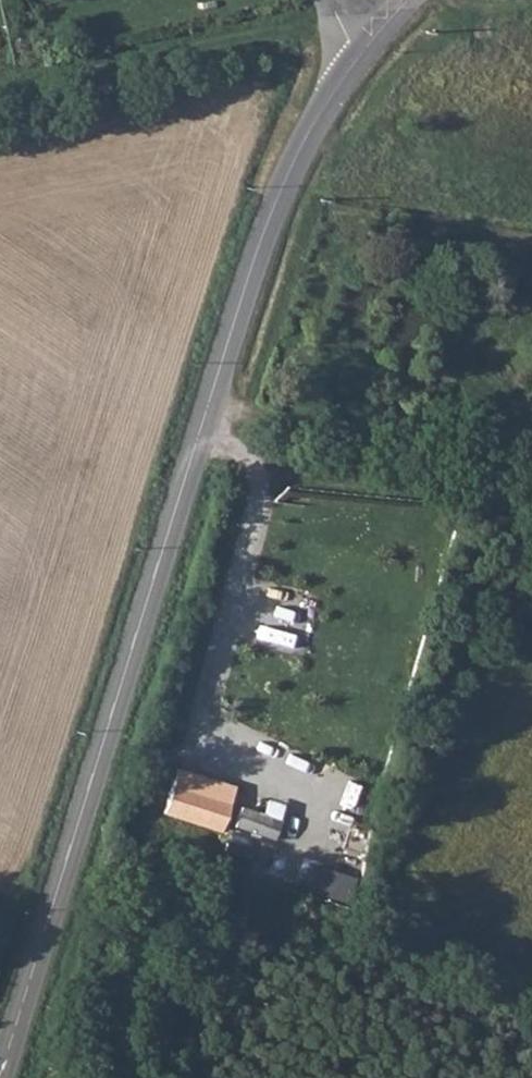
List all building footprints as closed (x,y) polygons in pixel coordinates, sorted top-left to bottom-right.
[(202,792),(193,822),(232,834),(242,804),(202,792)]
